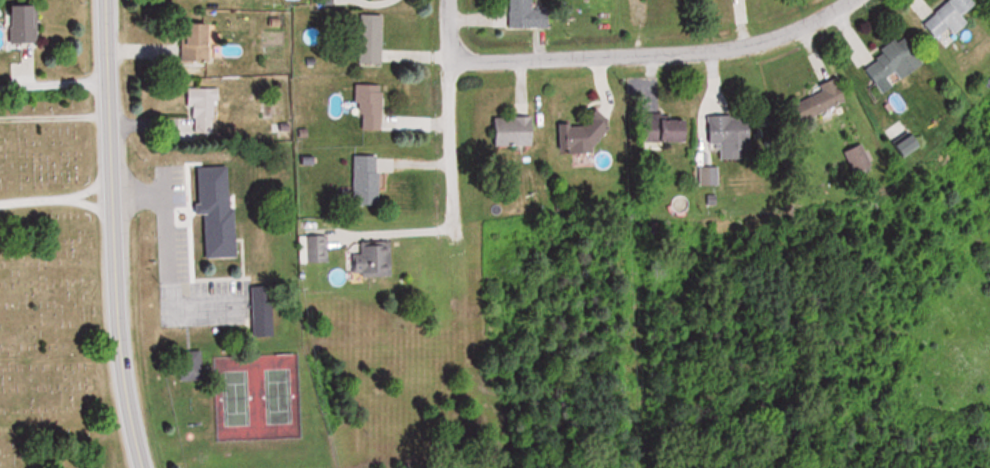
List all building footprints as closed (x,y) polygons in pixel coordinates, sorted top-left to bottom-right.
[(512,29),(551,29),(551,10),(536,10),(536,0),(512,0),(512,29)] [(961,26),(954,17),(966,7),(961,0),(944,0),(915,23),(929,41),(942,30),(947,37),(961,26)] [(41,6),(15,6),(15,43),(41,43),(41,6)] [(386,15),(363,15),(363,64),(386,64),(386,15)] [(215,62),(215,24),(185,24),(185,62),(215,62)] [(917,68),(899,37),(869,54),(873,62),(858,71),(867,87),(889,74),(893,82),(917,68)] [(839,76),(803,91),(807,100),(800,103),(807,121),(851,104),(839,76)] [(386,85),(361,85),(361,130),(386,130),(386,85)] [(218,104),(200,104),(200,133),(218,133),(218,104)] [(497,146),(539,146),(539,117),(497,117),(497,146)] [(755,151),(755,117),(711,117),(711,144),(726,144),(726,160),(747,160),(747,151),(755,151)] [(694,121),(648,119),(647,142),(693,143),(694,121)] [(609,152),(608,121),(561,122),(562,153),(609,152)] [(847,151),(856,176),(875,170),(867,144),(847,151)] [(358,204),(383,204),(383,156),(358,156),(358,204)] [(722,186),(722,167),(704,167),(704,186),(722,186)] [(242,257),(240,209),(207,209),(208,258),(242,257)] [(310,237),(310,262),(326,262),(326,237),(310,237)] [(396,276),(396,241),(363,241),(363,253),(356,253),(356,276),(396,276)]
